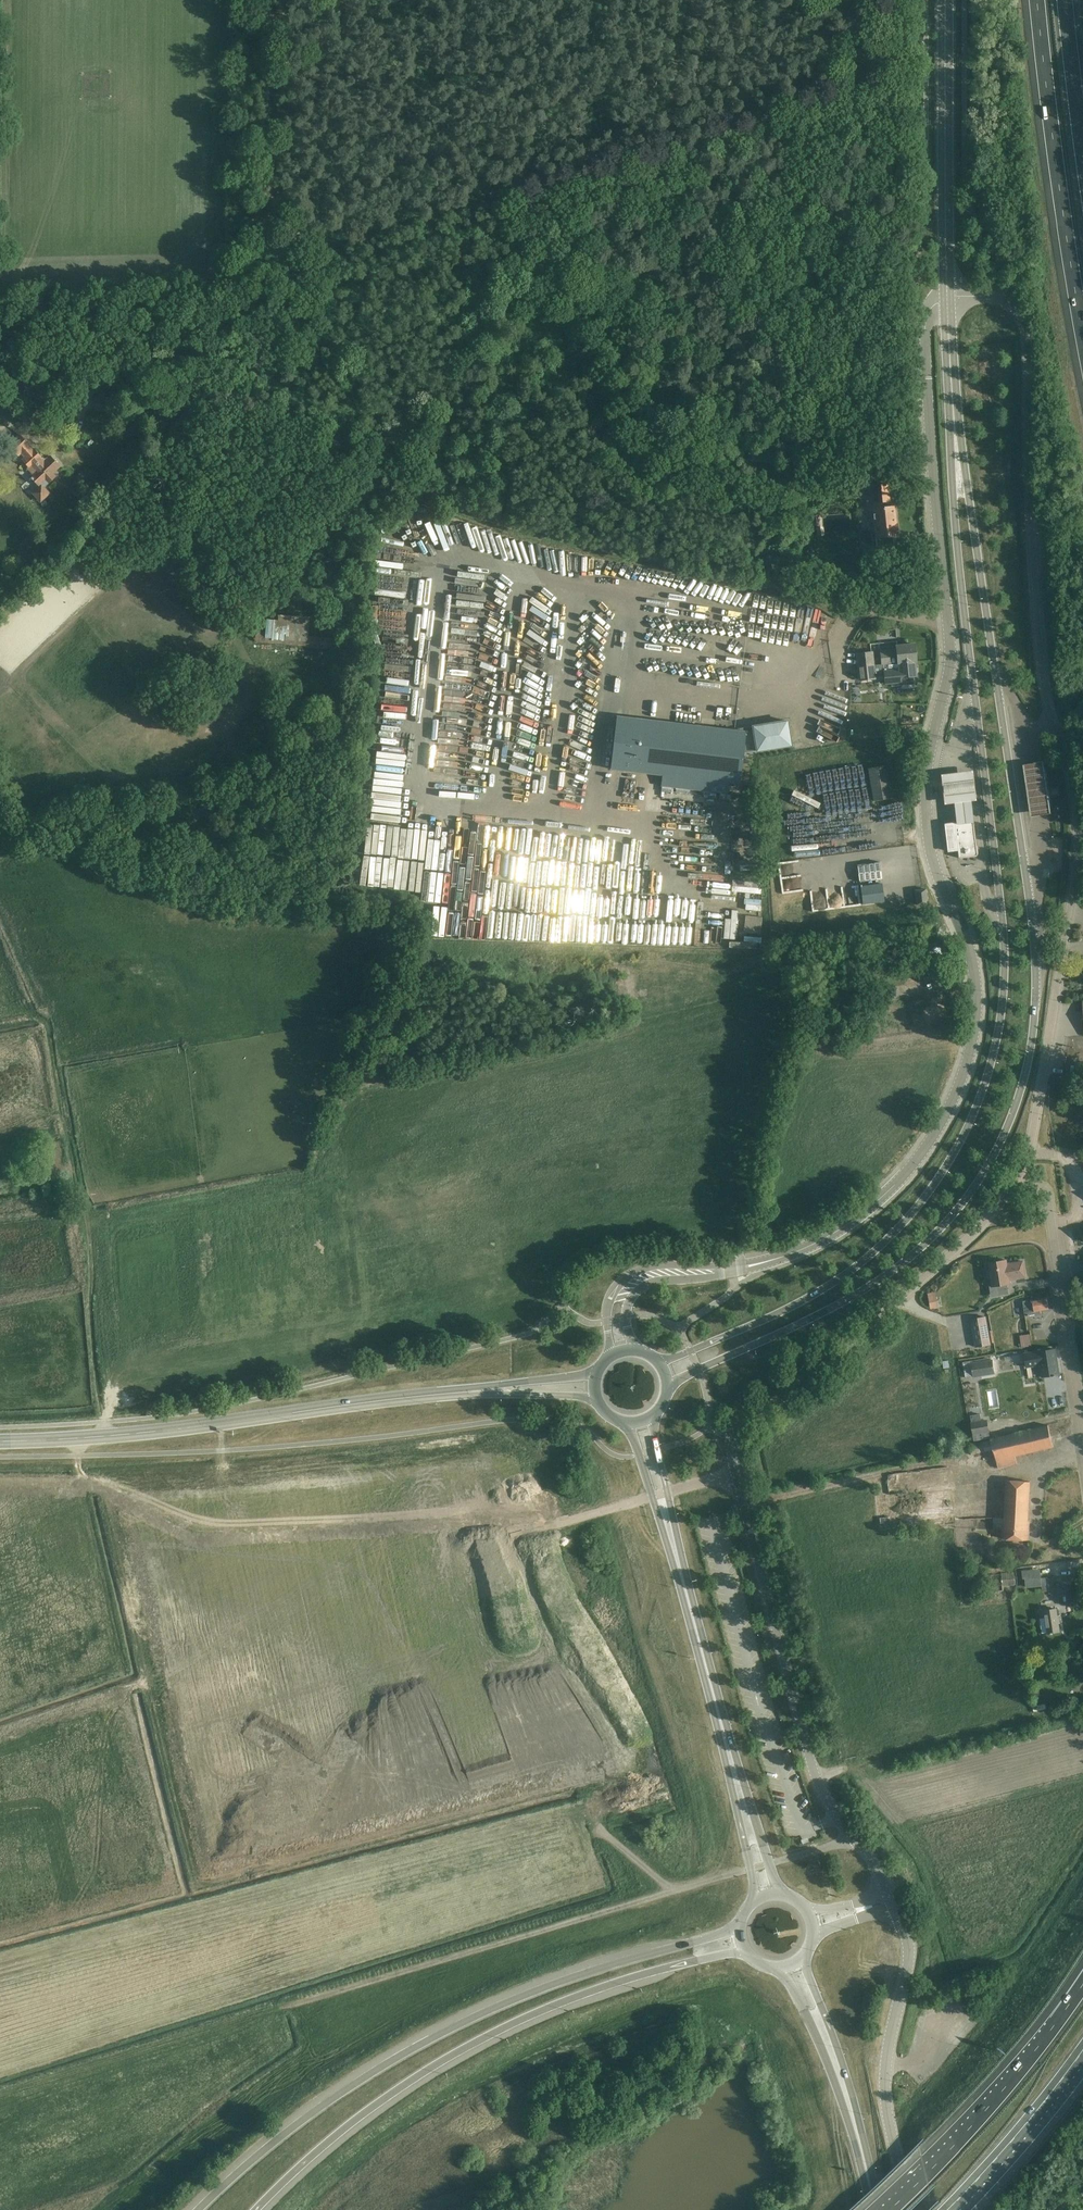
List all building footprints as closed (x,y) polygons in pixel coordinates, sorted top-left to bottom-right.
[(50,387),(38,378),(40,375),(34,371),(32,373),(22,385),(28,390),(32,386),(43,395),(50,387)] [(15,402),(22,395),(14,388),(7,395),(15,402)] [(95,400),(95,411),(107,411),(107,400),(95,400)] [(53,473),(56,470),(60,466),(51,456),(47,460),(46,461),(46,462),(42,458),(42,457),(35,449),(34,450),(29,445),(30,445),(21,435),(9,446),(18,456),(21,453),(26,458),(23,461),(29,467),(33,463),(38,469),(31,476),(33,477),(32,478),(39,485),(31,493),(40,503),(51,493),(44,487),(45,486),(48,484),(56,476),(53,473)] [(888,484),(873,485),(875,502),(890,501),(888,484)] [(109,504),(114,501),(109,495),(104,499),(109,504)] [(873,509),(875,535),(876,546),(894,545),(893,536),(898,536),(895,507),(884,508),(873,509)] [(823,527),(822,509),(818,509),(819,540),(842,539),(841,527),(823,527)] [(310,617),(278,614),(278,620),(267,619),(265,630),(255,629),(254,642),(333,649),(334,638),(308,635),(310,617)] [(882,665),(883,665),(898,663),(915,661),(916,661),(914,644),(896,646),(897,650),(881,651),(882,665)] [(872,652),(857,654),(856,654),(860,680),(872,678),(875,678),(872,652)] [(914,684),(914,676),(916,676),(915,661),(898,663),(883,665),(885,684),(900,682),(901,685),(914,684)] [(740,784),(743,755),(793,747),(788,719),(727,729),(617,716),(611,769),(662,775),(661,786),(662,786),(661,791),(673,792),(673,787),(676,788),(676,793),(689,795),(690,789),(716,792),(727,793),(728,783),(740,784)] [(858,734),(863,731),(859,726),(855,730),(858,734)] [(404,763),(405,746),(378,745),(378,762),(404,763)] [(1044,761),(1023,765),(1032,817),(1053,814),(1044,761)] [(868,768),(874,801),(892,798),(886,765),(868,768)] [(974,770),(941,774),(945,804),(954,802),(956,824),(975,821),(972,801),(978,800),(974,770)] [(419,822),(423,793),(376,788),(378,775),(368,774),(366,786),(369,787),(366,814),(387,817),(389,801),(401,802),(401,807),(396,807),(395,819),(419,822)] [(795,786),(788,802),(810,811),(816,795),(795,786)] [(360,850),(356,881),(383,884),(387,854),(384,853),(387,828),(390,829),(391,822),(365,819),(361,850),(360,850)] [(977,856),(977,854),(973,821),(944,824),(948,851),(958,850),(959,856),(958,857),(959,858),(960,858),(976,856),(977,856)] [(881,885),(861,888),(863,904),(884,900),(881,885)] [(926,889),(915,890),(917,905),(927,903),(926,889)] [(732,935),(734,905),(708,904),(708,915),(717,916),(716,934),(732,935)] [(931,978),(944,977),(943,969),(930,970),(931,978)] [(875,995),(885,994),(884,988),(876,989),(876,987),(874,987),(875,995)] [(990,1271),(988,1272),(989,1279),(992,1278),(993,1286),(996,1286),(998,1295),(1009,1294),(1007,1284),(1011,1283),(1010,1280),(1026,1277),(1023,1261),(1008,1264),(1007,1260),(989,1263),(990,1271)] [(938,1307),(935,1292),(926,1294),(928,1309),(938,1307)] [(1025,1316),(1031,1315),(1041,1313),(1041,1311),(1049,1309),(1047,1297),(1027,1301),(1028,1305),(1026,1305),(1027,1309),(1024,1310),(1025,1316)] [(975,1343),(990,1341),(985,1314),(970,1316),(975,1343)] [(1030,1334),(1020,1336),(1022,1347),(1032,1346),(1030,1334)] [(1055,1349),(1025,1354),(1027,1367),(1041,1364),(1043,1377),(1054,1375),(1054,1376),(1056,1375),(1056,1374),(1059,1374),(1055,1349)] [(966,1377),(994,1373),(992,1360),(972,1363),(972,1361),(964,1362),(966,1377)] [(987,1419),(971,1422),(974,1439),(986,1436),(985,1433),(990,1432),(987,1419)] [(999,1468),(1007,1466),(1018,1464),(1016,1456),(1054,1447),(1048,1425),(991,1439),(999,1468)] [(989,1442),(970,1446),(971,1454),(991,1450),(989,1442)] [(1003,1539),(1018,1539),(1029,1540),(1029,1529),(1028,1529),(1031,1482),(1007,1480),(1004,1528),(1003,1528),(1003,1539)] [(951,1492),(888,1500),(890,1521),(954,1514),(951,1492)] [(1003,1584),(991,1585),(991,1591),(1003,1590),(1003,1586),(1016,1585),(1015,1572),(1002,1573),(1003,1584)] [(1022,1581),(1032,1582),(1033,1574),(1023,1573),(1022,1581)] [(1048,1578),(1048,1577),(1040,1579),(1042,1592),(1050,1591),(1049,1585),(1048,1578)] [(1057,1593),(1059,1604),(1070,1603),(1068,1591),(1057,1593)] [(1049,1633),(1060,1631),(1056,1608),(1045,1610),(1049,1633)] [(1028,1701),(1030,1707),(1043,1704),(1041,1697),(1028,1701)]
